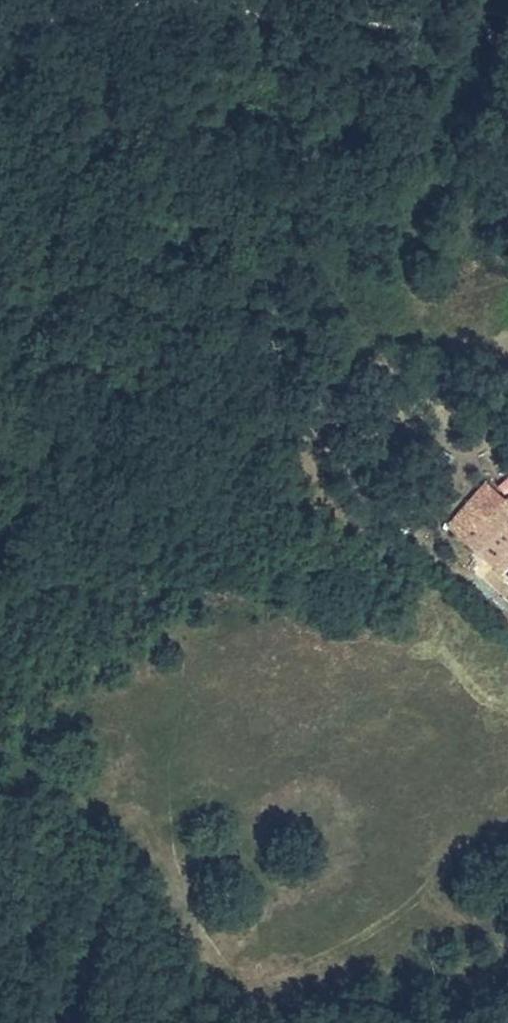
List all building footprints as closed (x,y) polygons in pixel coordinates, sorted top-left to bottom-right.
[(502,499),(488,514),(475,502),(451,529),(507,583),(507,505),(502,499)]
